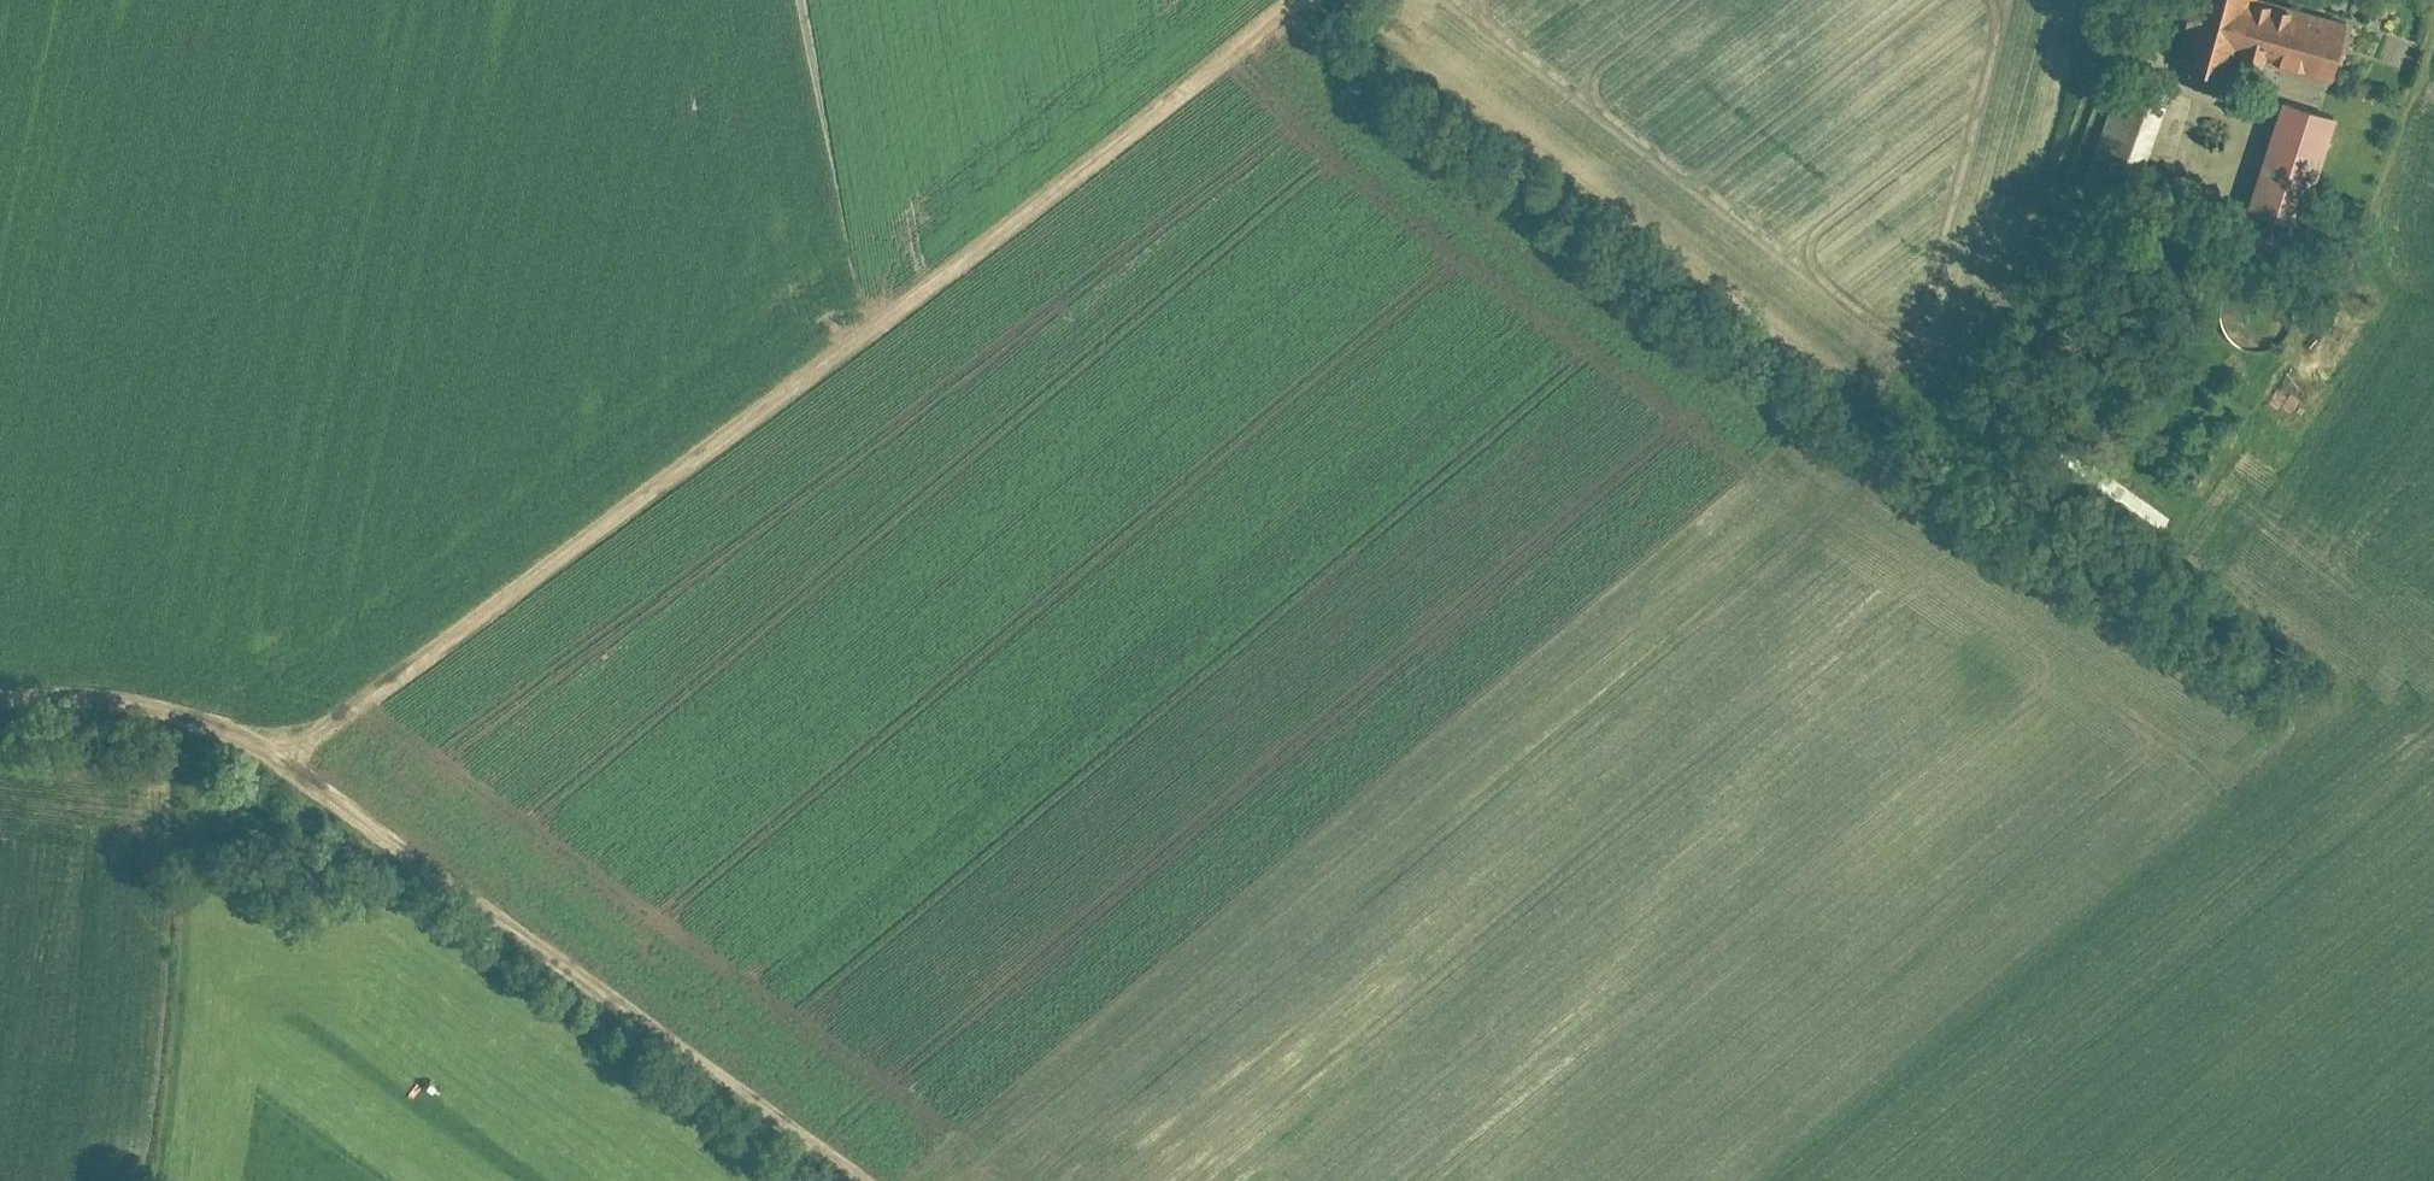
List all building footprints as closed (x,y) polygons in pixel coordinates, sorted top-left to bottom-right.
[(2355,32),(2256,0),(2182,0),(2167,46),(2229,66),(2234,49),(2341,84),(2358,33),(2355,32)] [(2105,159),(2138,166),(2158,81),(2125,74),(2105,159)] [(2237,198),(2291,215),(2326,109),(2272,91),(2237,198)] [(2291,413),(2305,402),(2293,387),(2279,398),(2291,413)] [(2038,474),(2131,539),(2149,513),(2056,448),(2038,474)]
